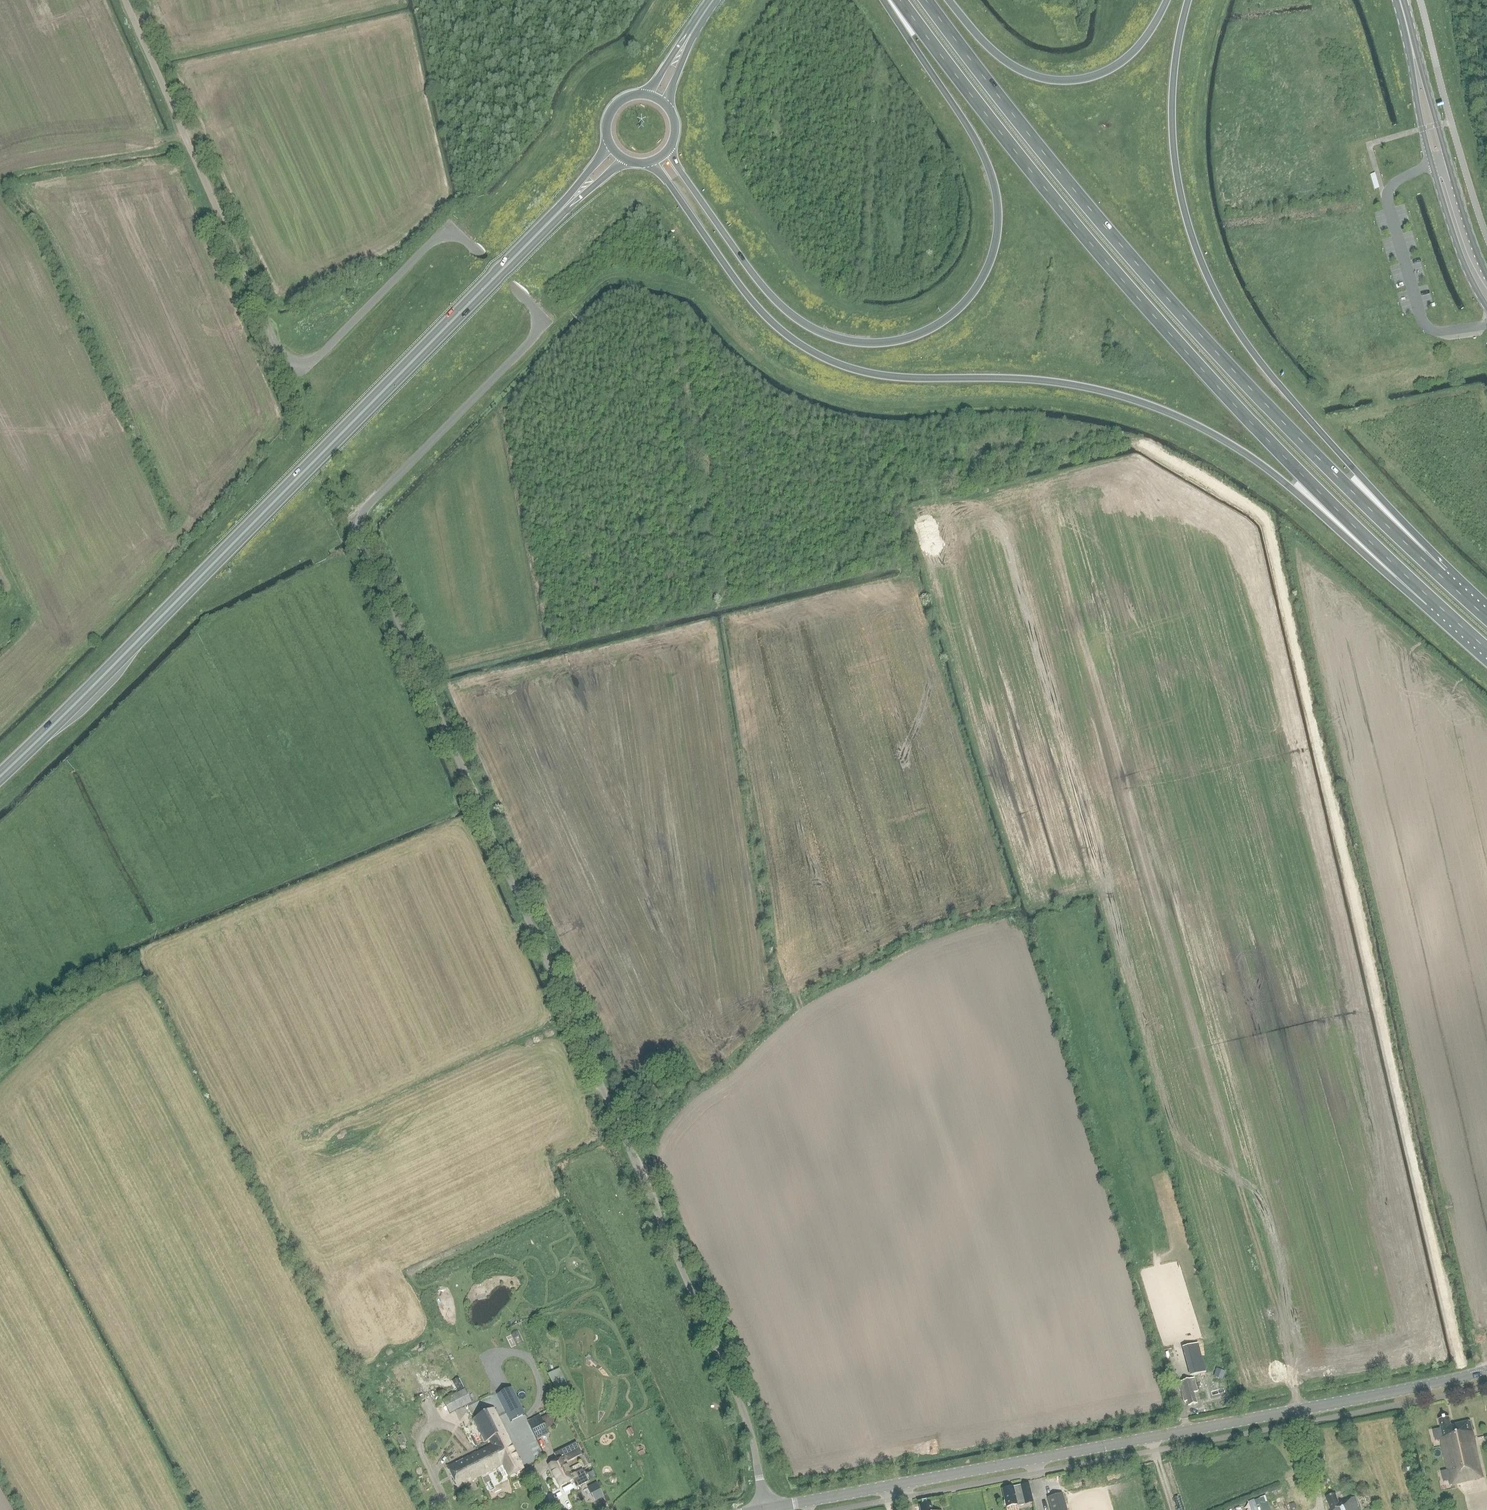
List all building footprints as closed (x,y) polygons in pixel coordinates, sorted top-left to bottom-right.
[(1183,1348),(1191,1377),(1205,1373),(1197,1344),(1183,1348)] [(558,1400),(570,1396),(560,1368),(548,1372),(558,1400)] [(1222,1380),(1225,1371),(1217,1368),(1214,1376),(1222,1380)] [(1197,1392),(1193,1379),(1179,1383),(1184,1403),(1187,1402),(1188,1406),(1196,1404),(1193,1393),(1197,1392)] [(511,1388),(497,1395),(510,1422),(525,1414),(511,1388)] [(471,1403),(464,1389),(443,1400),(450,1413),(471,1403)] [(456,1486),(457,1488),(468,1483),(468,1482),(503,1465),(509,1477),(524,1470),(508,1439),(509,1439),(494,1409),(473,1420),(485,1443),(490,1440),(493,1446),(458,1463),(457,1462),(447,1467),(453,1480),(453,1482),(455,1485),(456,1486)] [(539,1416),(528,1422),(537,1439),(548,1434),(539,1416)] [(1440,1428),(1433,1430),(1435,1441),(1440,1440),(1447,1471),(1441,1472),(1443,1482),(1449,1481),(1450,1486),(1482,1478),(1470,1422),(1450,1426),(1448,1418),(1438,1420),(1440,1428)] [(558,1461),(548,1466),(554,1476),(568,1469),(565,1463),(569,1461),(577,1457),(576,1456),(581,1453),(576,1443),(554,1454),(558,1461)] [(585,1454),(580,1456),(582,1462),(588,1459),(585,1454)] [(588,1459),(582,1462),(585,1467),(590,1465),(588,1459)] [(568,1469),(554,1476),(559,1487),(573,1480),(577,1487),(588,1482),(582,1470),(571,1475),(568,1469)] [(597,1483),(588,1488),(592,1496),(601,1492),(597,1483)] [(1017,1507),(1032,1503),(1028,1484),(1012,1488),(1012,1487),(1001,1490),(1004,1501),(1003,1503),(1003,1505),(1005,1506),(1006,1508),(1016,1506),(1017,1507)] [(1050,1509),(1066,1509),(1061,1494),(1047,1498),(1050,1509)] [(1358,1507),(1359,1506),(1356,1497),(1340,1504),(1336,1495),(1326,1499),(1331,1509),(1359,1509),(1358,1507)]
